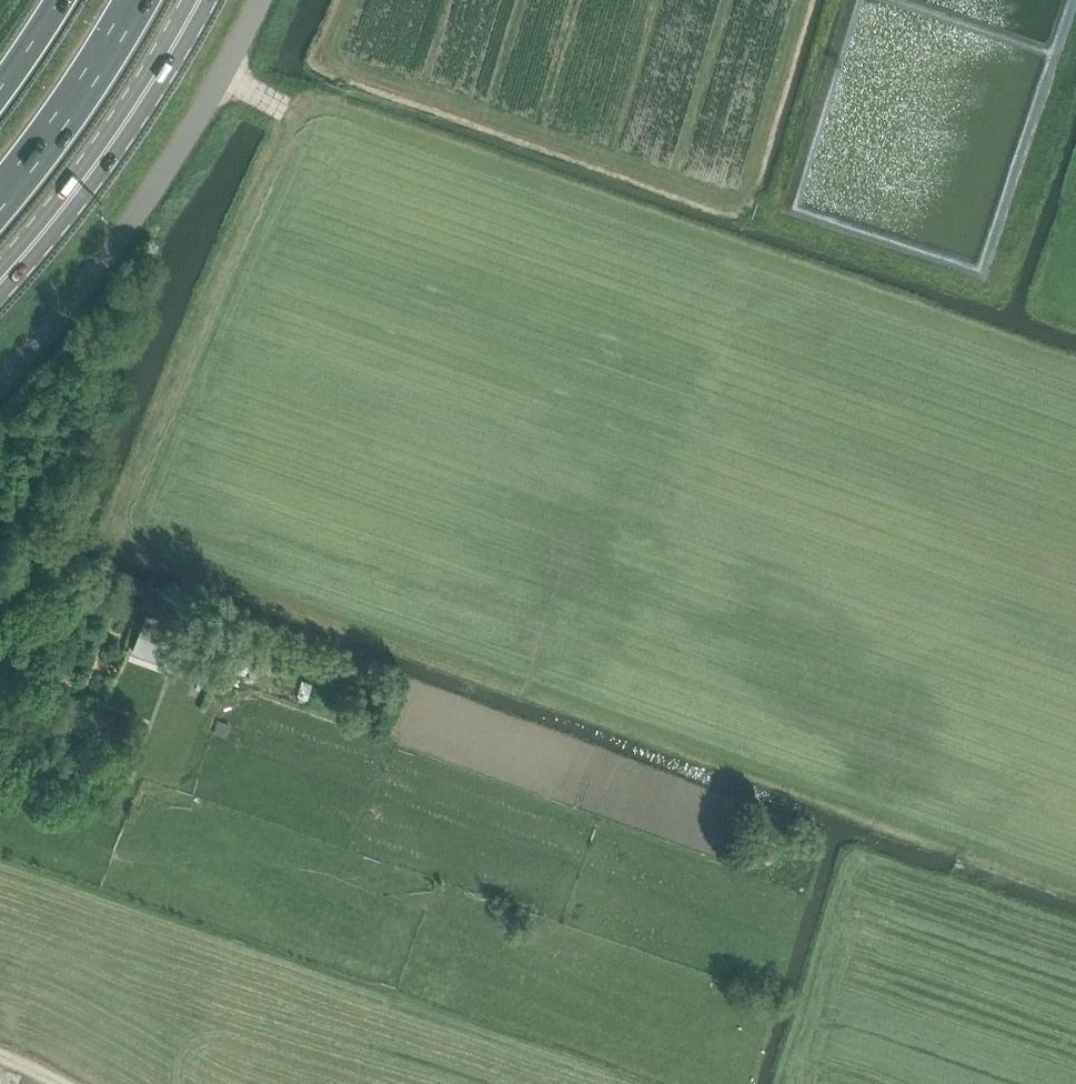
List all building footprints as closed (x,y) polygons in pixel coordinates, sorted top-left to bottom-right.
[(131,650),(164,663),(179,624),(145,611),(131,650)]
